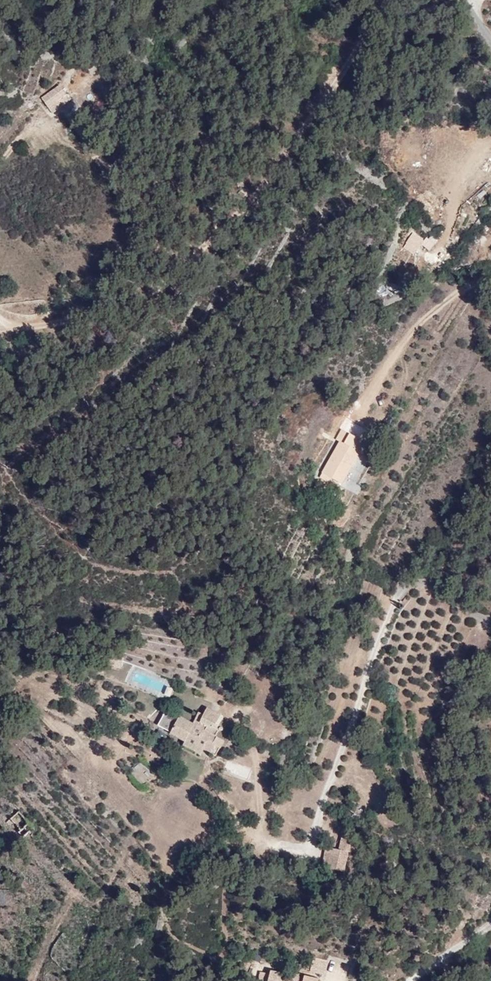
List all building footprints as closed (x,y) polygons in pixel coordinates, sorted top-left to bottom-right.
[(60,86),(53,91),(60,101),(64,106),(71,100),(67,96),(60,86)] [(345,487),(369,445),(344,431),(338,442),(342,444),(323,480),(333,486),(335,482),(345,487)] [(326,498),(332,488),(321,482),(316,492),(326,498)] [(252,720),(212,706),(196,713),(173,733),(212,767),(252,720)] [(340,836),(339,849),(324,848),(322,869),(348,870),(351,836),(340,836)] [(275,980),(319,980),(278,968),(275,980)]
